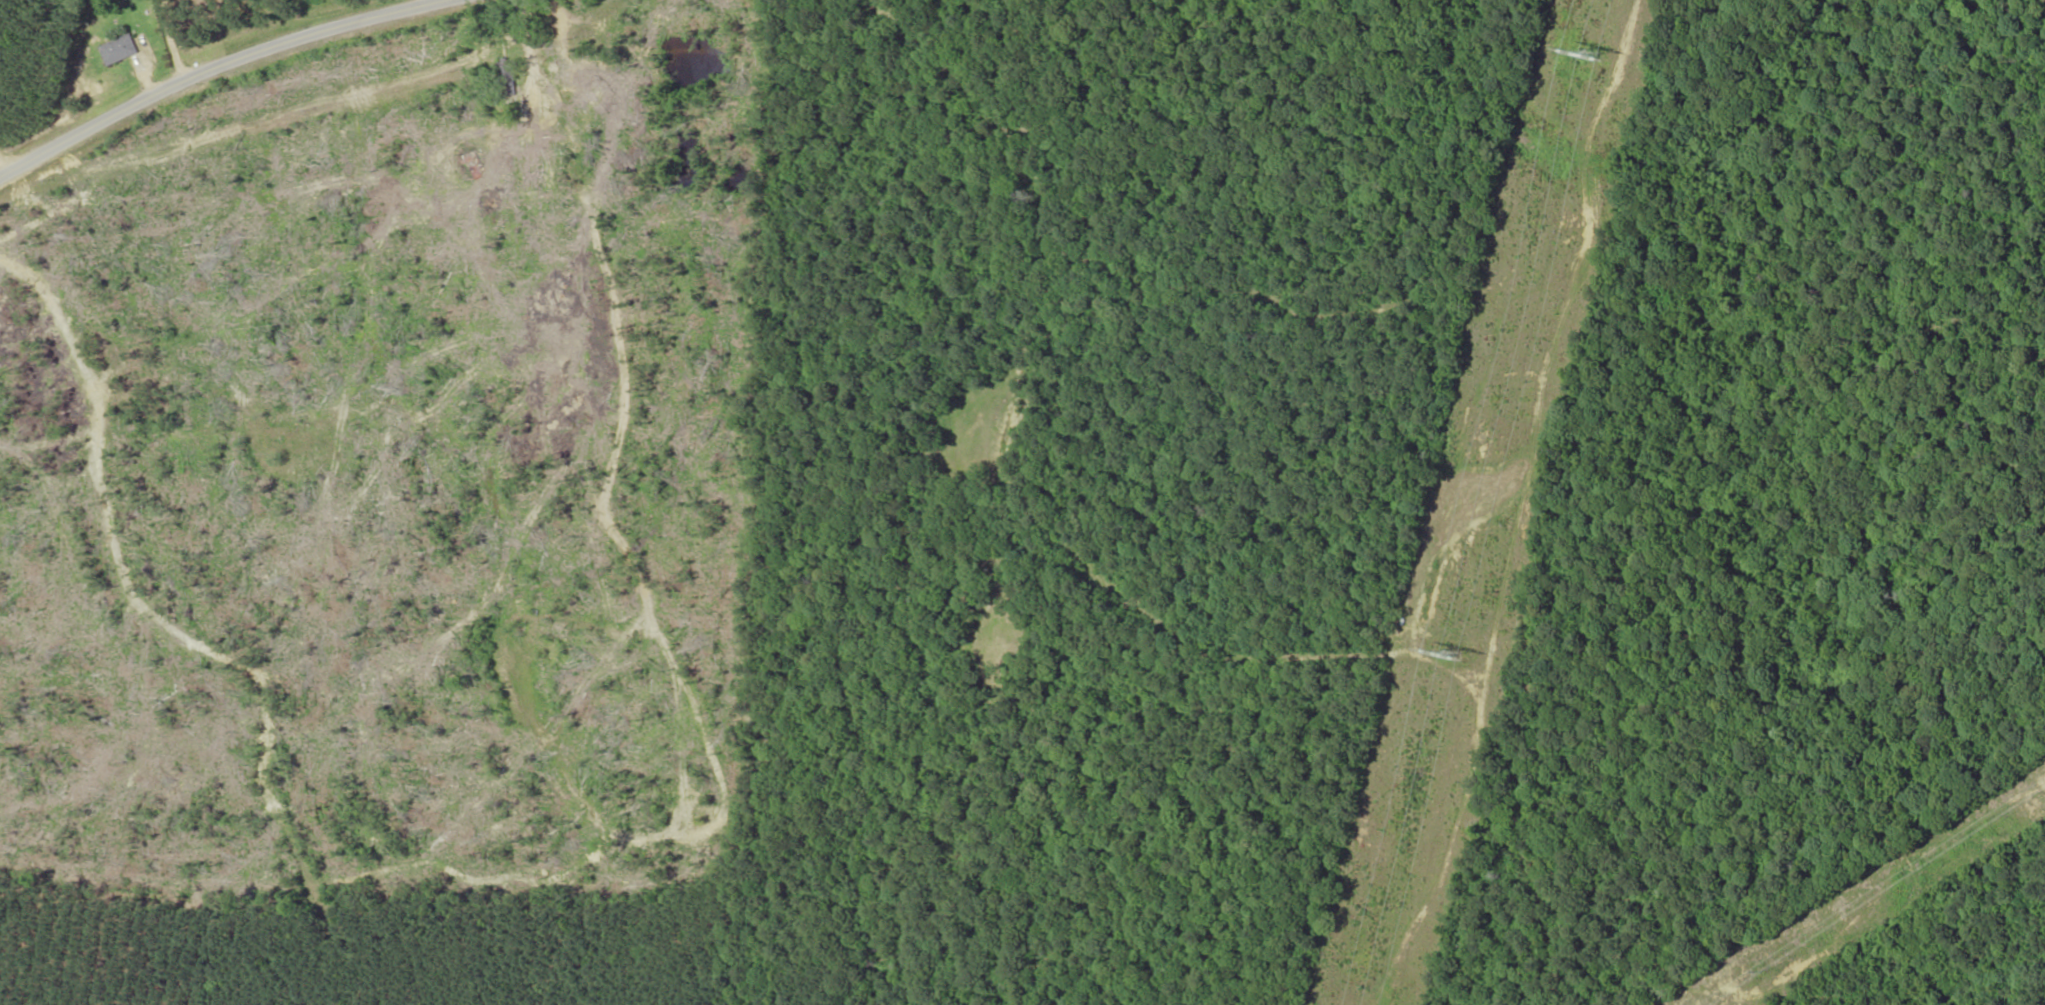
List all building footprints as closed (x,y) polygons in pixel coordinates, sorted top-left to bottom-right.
[(107,66),(139,53),(131,33),(99,47),(107,66)]
